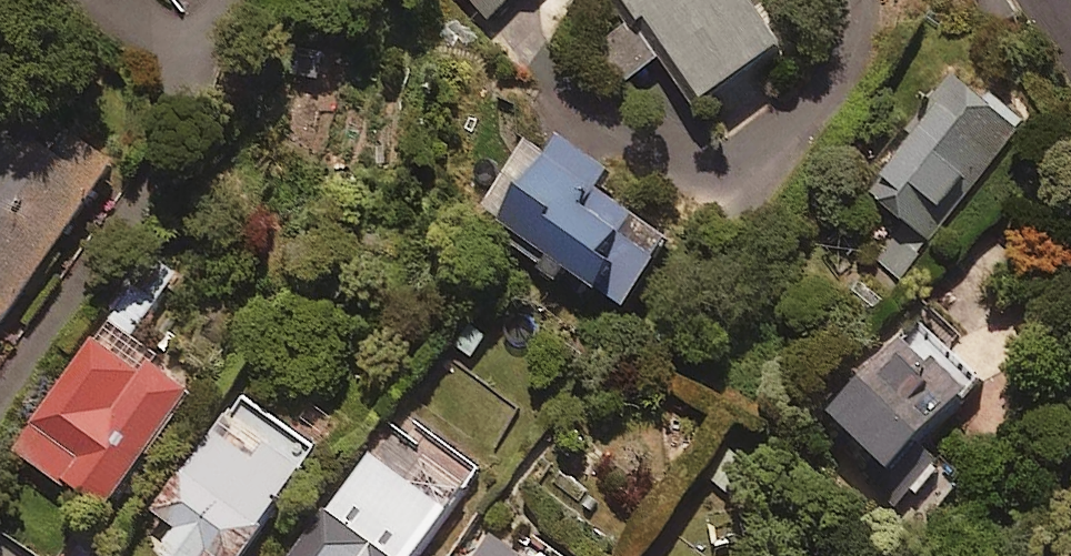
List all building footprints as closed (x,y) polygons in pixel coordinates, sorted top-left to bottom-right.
[(486,20),(505,0),(465,0),(486,20)] [(625,78),(660,51),(703,108),(792,42),(761,0),(612,0),(627,21),(598,44),(625,78)] [(1025,118),(956,67),(866,187),(934,238),(1025,118)] [(21,103),(0,134),(0,320),(109,164),(21,103)] [(609,159),(558,125),(544,146),(527,134),(481,201),(625,297),(671,228),(596,177),(609,159)] [(924,247),(900,229),(875,263),(900,281),(924,247)] [(176,270),(154,254),(111,318),(133,333),(176,270)] [(977,376),(918,314),(829,397),(849,418),(831,435),(896,503),(937,464),(931,457),(978,413),(959,393),(977,376)] [(185,392),(103,330),(16,445),(98,507),(185,392)] [(240,394),(158,510),(177,523),(163,543),(181,555),(240,555),(317,448),(240,394)] [(399,409),(291,555),(416,555),(481,468),(399,409)] [(524,548),(490,523),(466,555),(518,555),(524,548)]
